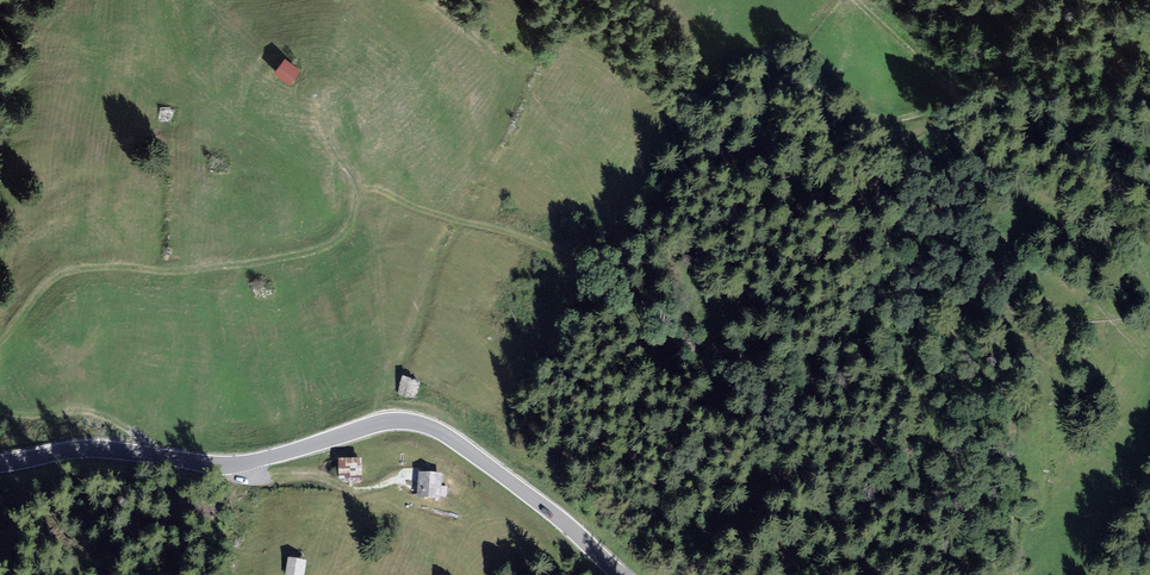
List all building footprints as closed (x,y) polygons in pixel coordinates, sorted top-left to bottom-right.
[(307,71),(293,59),(281,74),(295,85),(307,71)] [(178,111),(159,107),(156,123),(175,126),(178,111)] [(426,387),(408,379),(401,395),(419,403),(426,387)] [(366,462),(340,462),(340,479),(366,480),(366,462)] [(451,479),(425,474),(421,499),(446,504),(451,479)] [(289,560),(286,574),(306,574),(308,563),(289,560)]
